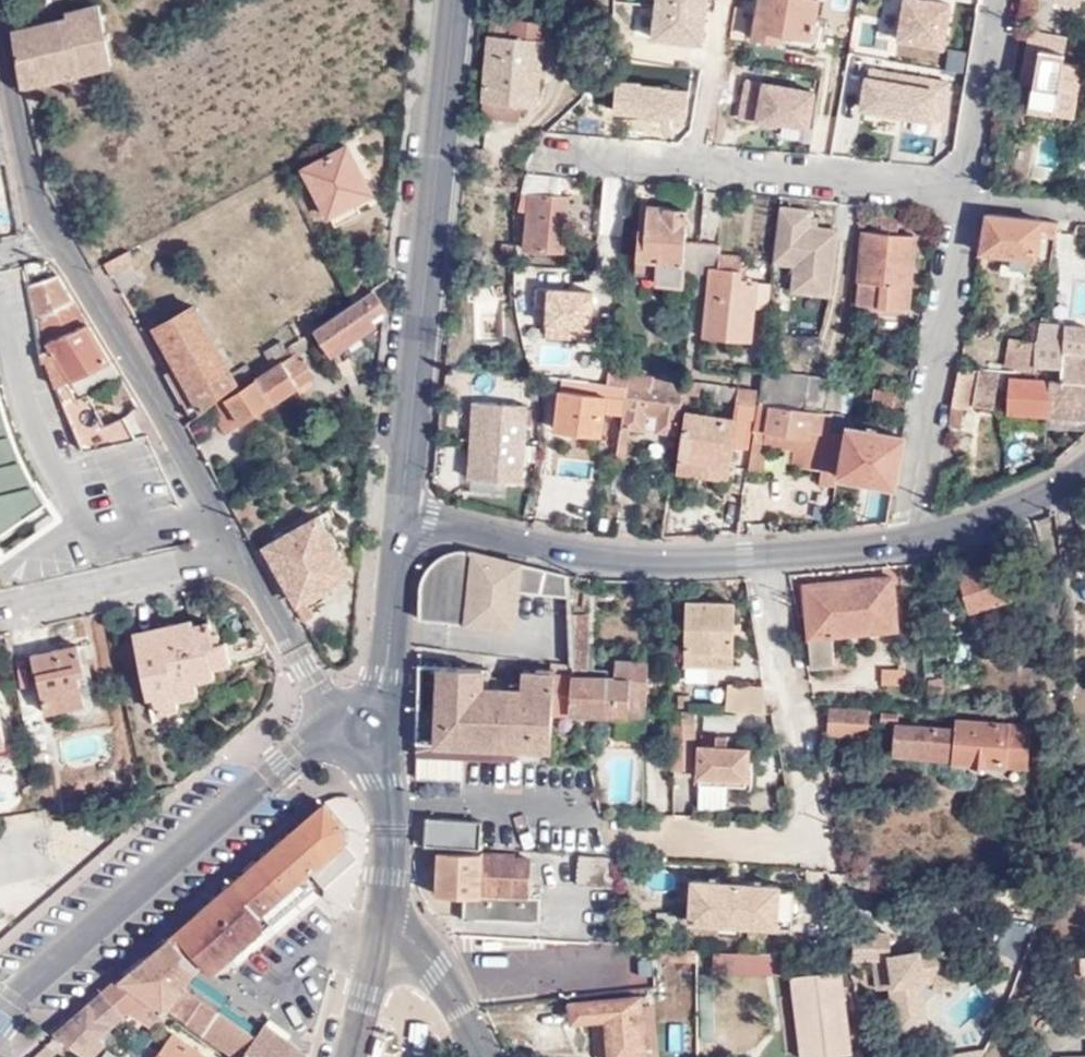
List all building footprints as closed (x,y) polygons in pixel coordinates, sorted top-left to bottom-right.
[(623,1),(644,5),(639,31),(704,43),(713,0),(624,0),(623,1)] [(824,0),(760,0),(753,39),(807,49),(817,4),(823,5),(824,0)] [(950,1),(946,0),(900,0),(892,38),(941,47),(950,1)] [(10,32),(20,86),(113,64),(99,4),(65,12),(67,18),(10,32)] [(737,5),(731,38),(743,40),(748,17),(744,16),(746,6),(737,5)] [(481,102),(520,105),(537,107),(544,24),(509,21),(509,23),(495,21),(494,38),(486,37),(481,102)] [(1025,30),(1018,82),(1033,84),(1030,108),(1076,116),(1078,104),(1084,68),(1084,65),(1063,62),(1067,36),(1025,30)] [(862,110),(908,118),(940,125),(947,85),(869,70),(862,110)] [(742,75),(735,116),(809,129),(816,88),(742,75)] [(519,122),(520,105),(481,102),(480,118),(519,122)] [(1076,122),(1084,123),(1084,105),(1078,104),(1076,116),(1076,122)] [(906,129),(908,118),(862,110),(860,121),(906,129)] [(331,216),(373,193),(349,145),(305,168),(331,216)] [(526,174),(524,193),(532,194),(533,192),(554,194),(556,176),(550,176),(526,174)] [(532,194),(527,250),(566,253),(571,196),(554,194),(533,192),(532,194)] [(661,276),(660,285),(686,287),(688,272),(694,272),(697,244),(697,243),(689,242),(693,210),(645,205),(640,260),(662,262),(661,276)] [(782,207),(777,252),(800,254),(799,266),(796,291),(832,295),(840,230),(820,228),(811,227),(812,219),(813,210),(782,207)] [(861,305),(910,308),(916,234),(901,232),(903,215),(885,214),(883,231),(868,229),(861,305)] [(1057,236),(1059,222),(987,216),(980,254),(1007,257),(1006,267),(1023,268),(1024,258),(1036,259),(1039,235),(1057,236)] [(811,227),(820,228),(821,220),(812,219),(811,227)] [(707,336),(752,341),(755,312),(766,313),(770,282),(747,279),(747,272),(720,269),(722,255),(723,245),(700,243),(697,272),(713,274),(707,336)] [(136,262),(131,251),(105,264),(112,276),(136,262)] [(777,252),(775,264),(799,266),(800,254),(777,252)] [(720,269),(747,272),(749,257),(722,255),(720,269)] [(638,274),(661,276),(662,262),(640,260),(638,274)] [(82,450),(134,438),(122,416),(103,425),(88,394),(74,399),(66,381),(70,379),(111,361),(88,325),(79,329),(67,306),(74,301),(73,300),(59,276),(29,284),(42,360),(48,360),(82,450)] [(386,303),(375,287),(356,300),(317,326),(323,335),(325,338),(334,352),(375,324),(369,315),(386,303)] [(79,329),(88,325),(74,301),(67,306),(79,329)] [(167,373),(190,414),(185,422),(187,425),(193,420),(210,406),(226,394),(239,385),(236,382),(194,306),(156,328),(178,367),(167,373)] [(1084,380),(1084,326),(1066,325),(1065,341),(1037,340),(1037,341),(1037,344),(1034,365),(1063,367),(1063,374),(1062,380),(1084,380)] [(323,335),(319,329),(297,345),(302,352),(325,338),(323,335)] [(283,339),(265,351),(271,359),(288,346),(283,339)] [(1017,347),(1018,340),(1009,339),(1004,367),(1010,369),(1014,347),(1017,347)] [(1034,365),(1037,344),(1018,340),(1017,347),(1014,347),(1010,369),(1033,371),(1034,365)] [(311,366),(302,352),(297,345),(256,373),(259,378),(229,398),(226,394),(210,406),(226,432),(299,385),(294,377),(311,366)] [(288,346),(271,359),(273,361),(290,349),(288,346)] [(592,362),(526,353),(528,359),(530,368),(531,372),(606,383),(607,378),(607,373),(591,372),(592,362)] [(78,392),(117,374),(111,361),(70,379),(78,392)] [(316,373),(311,366),(294,377),(299,385),(316,373)] [(959,368),(949,426),(960,427),(963,407),(972,407),(978,370),(959,368)] [(760,404),(824,413),(825,406),(838,407),(840,395),(840,391),(828,390),(829,378),(764,369),(761,390),(760,404)] [(978,370),(972,407),(988,408),(995,371),(978,370)] [(611,371),(609,383),(615,384),(680,393),(681,385),(681,381),(611,371)] [(1008,413),(1049,414),(1051,379),(1010,377),(1008,413)] [(1062,380),(1051,379),(1049,414),(1084,415),(1084,380),(1062,380)] [(686,380),(684,394),(739,401),(756,404),(758,390),(686,380)] [(614,386),(680,396),(680,393),(615,384),(614,386)] [(632,428),(647,430),(650,413),(663,415),(660,433),(675,435),(680,396),(614,386),(613,398),(612,405),(627,407),(618,460),(628,461),(632,428)] [(875,406),(898,409),(900,391),(877,388),(875,406)] [(559,429),(604,435),(608,404),(612,405),(613,398),(564,391),(559,429)] [(843,418),(846,418),(852,418),(856,419),(858,396),(844,395),(842,408),(841,415),(841,418),(843,418)] [(45,500),(34,486),(26,468),(13,440),(3,409),(0,397),(0,531),(45,500)] [(476,403),(470,479),(525,483),(530,407),(476,403)] [(746,493),(748,469),(756,407),(751,406),(738,404),(737,418),(688,412),(681,460),(733,467),(731,481),(730,491),(746,493)] [(759,407),(818,415),(838,417),(838,415),(824,413),(760,404),(759,407)] [(746,493),(747,493),(751,468),(759,407),(756,407),(748,469),(746,493)] [(772,432),(809,437),(808,447),(797,445),(794,465),(824,469),(822,484),(836,486),(842,426),(843,418),(841,418),(838,417),(818,415),(759,407),(751,468),(766,470),(770,445),(772,432)] [(842,426),(836,486),(838,486),(845,426),(846,418),(843,418),(842,426)] [(846,418),(845,426),(851,427),(856,428),(857,419),(856,419),(852,418),(846,418)] [(851,427),(842,475),(896,485),(904,437),(856,428),(851,427)] [(770,445),(796,448),(797,445),(808,447),(809,437),(772,432),(770,445)] [(679,474),(731,481),(733,467),(681,460),(679,474)] [(294,606),(348,577),(318,521),(263,551),(294,606)] [(570,595),(570,579),(570,576),(471,554),(456,553),(439,560),(428,571),(442,581),(441,597),(421,596),(420,622),(515,629),(518,591),(570,595)] [(1021,596),(1007,557),(957,572),(969,612),(1021,596)] [(424,578),(423,584),(421,589),(421,596),(441,597),(442,581),(428,571),(424,578)] [(836,645),(812,649),(813,666),(842,663),(840,635),(897,628),(892,575),(827,582),(836,645)] [(806,584),(812,649),(836,645),(827,582),(806,584)] [(684,669),(711,669),(710,656),(734,657),(735,607),(685,605),(684,669)] [(553,715),(606,716),(609,676),(591,676),(590,615),(570,616),(571,624),(573,674),(556,674),(553,712),(553,715)] [(196,626),(195,620),(138,634),(153,713),(183,707),(181,697),(200,693),(198,682),(218,677),(217,668),(233,664),(230,642),(217,644),(211,623),(196,626)] [(49,715),(86,706),(78,667),(85,665),(80,645),(31,656),(38,686),(42,685),(49,715)] [(710,656),(711,669),(734,670),(734,657),(710,656)] [(618,661),(618,676),(616,717),(648,718),(649,661),(618,661)] [(78,667),(86,706),(99,703),(92,664),(85,665),(78,667)] [(415,743),(518,749),(551,752),(553,712),(556,674),(550,673),(522,671),(520,692),(485,690),(485,670),(418,667),(415,743)] [(880,668),(880,684),(903,684),(903,668),(880,668)] [(618,676),(609,676),(606,716),(616,717),(618,676)] [(727,687),(726,713),(765,713),(764,689),(727,687)] [(868,737),(870,708),(832,705),(828,734),(868,737)] [(902,711),(883,709),(882,720),(901,721),(902,711)] [(693,712),(670,710),(673,767),(692,768),(692,739),(694,739),(693,712)] [(893,756),(943,759),(958,759),(957,763),(1030,767),(1033,723),(959,720),(958,728),(947,727),(895,725),(893,756)] [(703,784),(696,783),(695,806),(723,807),(724,785),(750,787),(752,738),(714,736),(714,748),(698,746),(697,775),(703,775),(703,784)] [(415,743),(415,756),(517,760),(518,749),(415,743)] [(38,787),(35,772),(22,774),(25,789),(38,787)] [(302,824),(171,935),(186,952),(191,948),(212,975),(314,887),(305,877),(310,873),(342,846),(343,827),(324,804),(302,824)] [(425,843),(441,844),(481,847),(482,820),(427,816),(425,843)] [(355,861),(342,846),(310,873),(323,888),(355,861)] [(538,895),(525,895),(527,860),(516,859),(516,857),(438,854),(436,896),(462,898),(462,919),(538,922),(538,895)] [(618,888),(611,857),(578,855),(576,884),(618,888)] [(677,894),(688,895),(689,878),(677,877),(677,894)] [(686,918),(789,924),(791,887),(777,886),(777,884),(689,878),(688,895),(686,918)] [(878,987),(891,985),(898,1030),(927,1026),(920,981),(935,978),(943,989),(966,973),(949,946),(891,955),(891,932),(854,932),(855,957),(874,957),(878,987)] [(186,952),(171,935),(121,979),(143,995),(146,991),(157,976),(182,992),(189,982),(198,969),(186,952)] [(697,962),(697,951),(660,949),(660,960),(697,962)] [(787,955),(713,951),(712,972),(786,975),(787,955)] [(793,975),(798,1056),(847,1053),(840,972),(793,975)] [(698,974),(698,1044),(714,1045),(713,974),(698,974)] [(143,995),(121,979),(118,976),(102,990),(124,1016),(131,1010),(156,1027),(168,1013),(143,995)] [(189,982),(182,992),(157,976),(146,991),(235,1056),(242,1056),(255,1037),(219,1011),(223,1005),(189,982)] [(102,990),(76,1013),(52,1033),(53,1035),(85,1056),(88,1056),(114,1034),(109,1029),(124,1016),(102,990)] [(613,1056),(647,1056),(643,1007),(642,998),(573,1003),(575,1025),(609,1022),(613,1056)] [(647,1056),(661,1056),(656,1005),(643,1007),(647,1056)] [(255,1037),(242,1056),(307,1056),(308,1054),(264,1024),(255,1037)] [(172,1039),(159,1056),(198,1056),(172,1039)] [(30,1054),(33,1056),(51,1056),(55,1054),(45,1042),(30,1054)]
